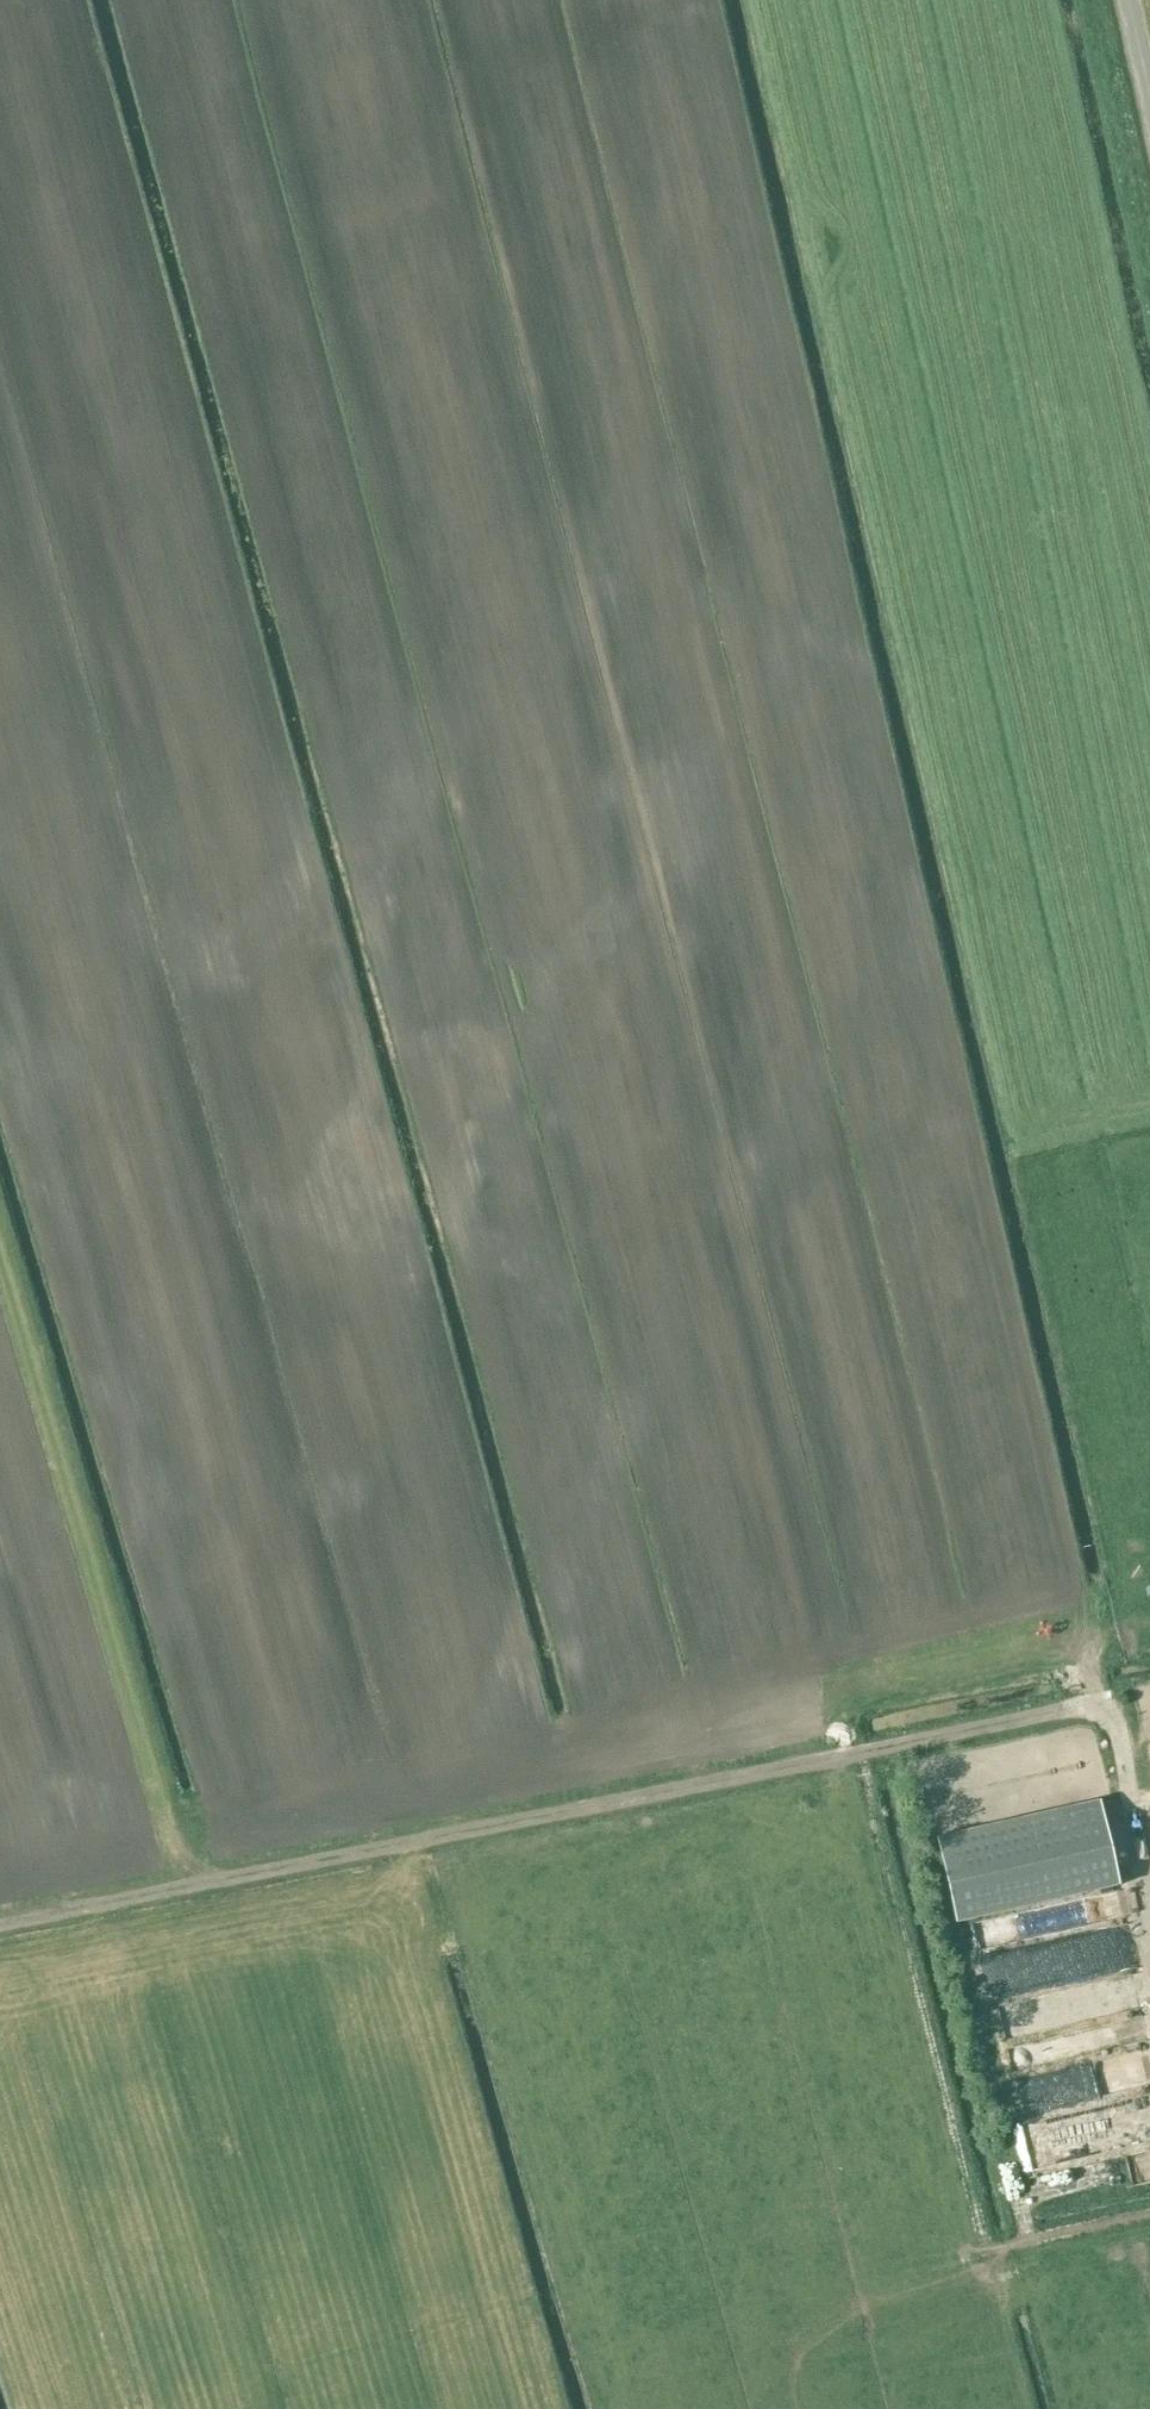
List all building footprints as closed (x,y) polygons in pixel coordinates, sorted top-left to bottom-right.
[(1099,1802),(936,1839),(955,1922),(1118,1885),(1099,1802)]
